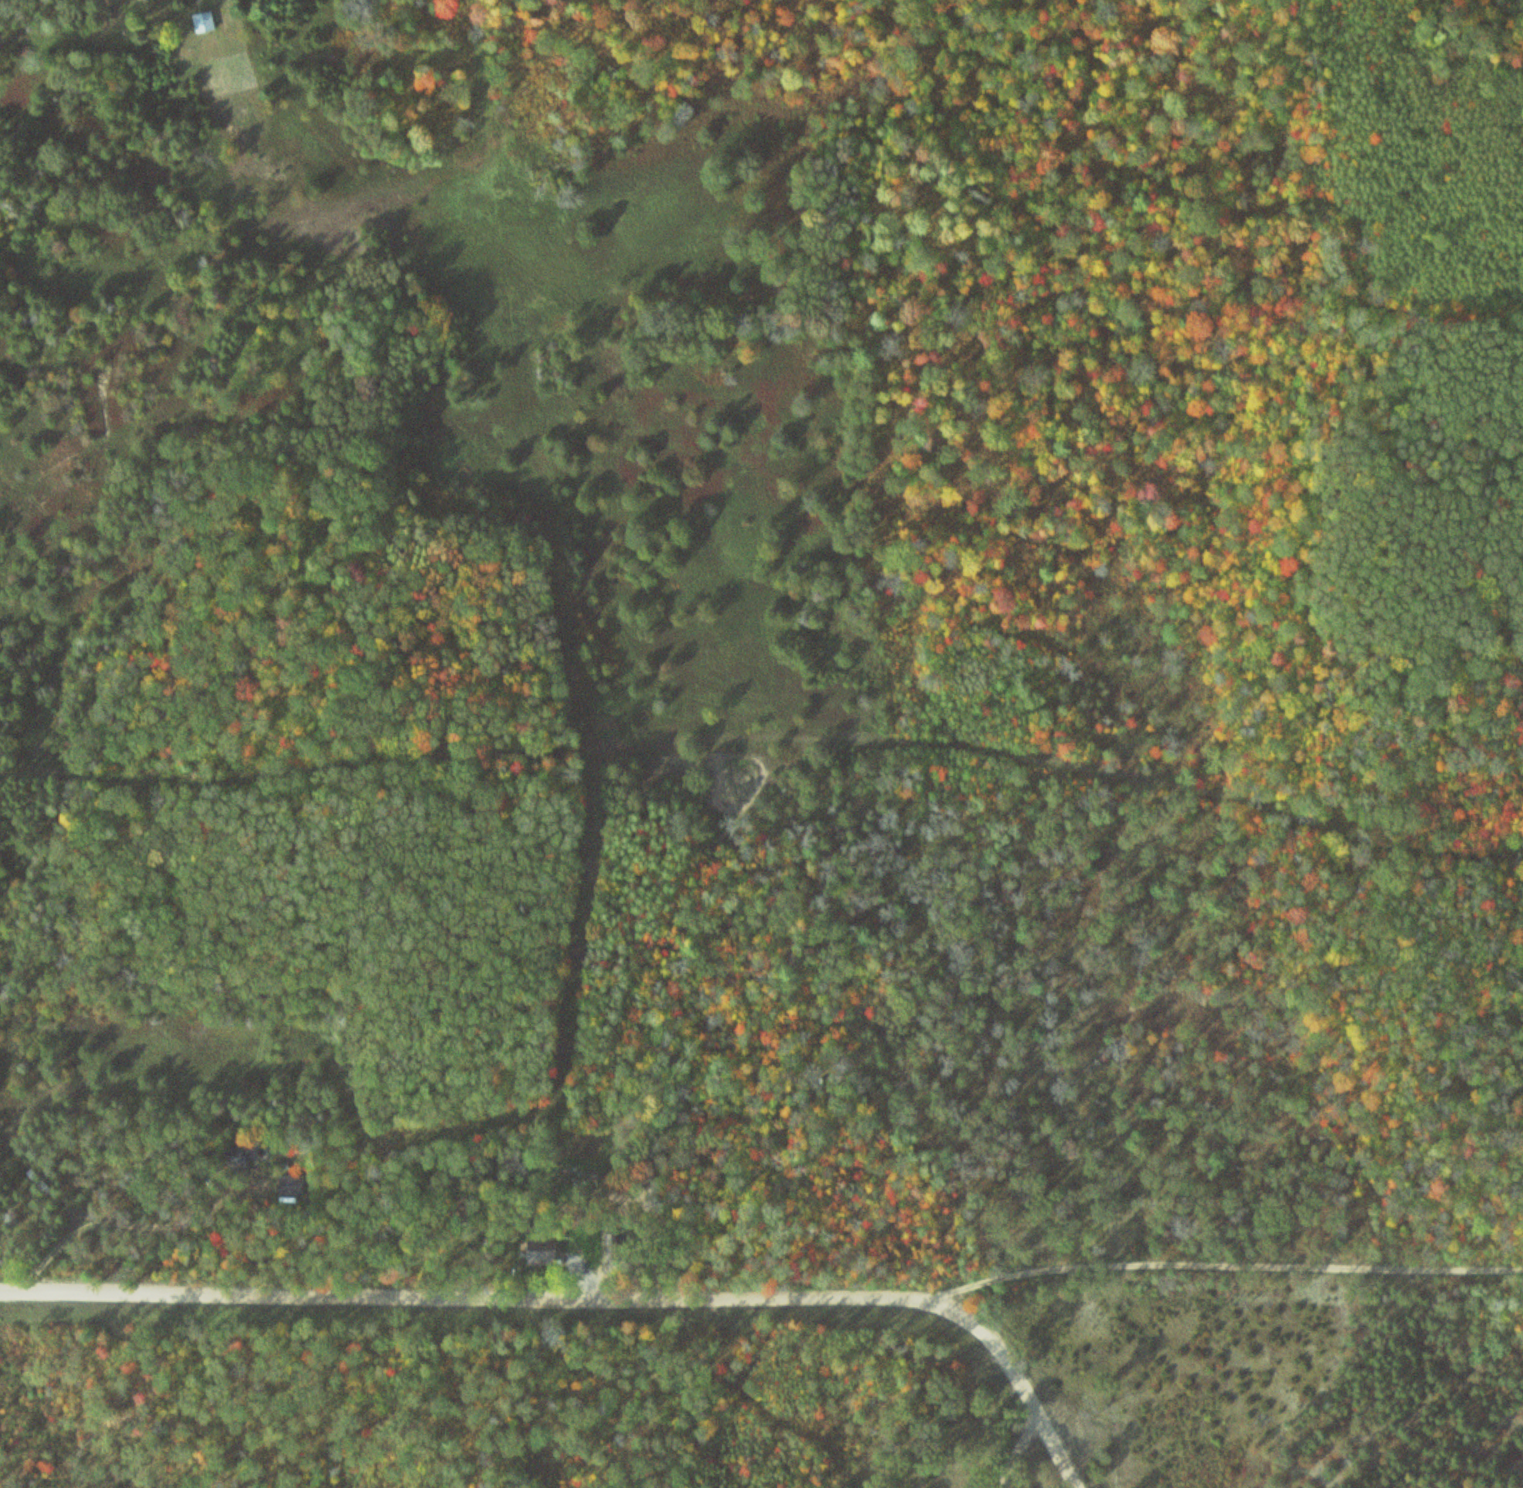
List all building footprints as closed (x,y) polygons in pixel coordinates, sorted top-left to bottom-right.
[(216,1167),(239,1167),(239,1147),(216,1147),(216,1167)] [(299,1175),(274,1175),(274,1195),(298,1195),(299,1175)] [(520,1263),(549,1263),(549,1238),(520,1238),(520,1263)]
